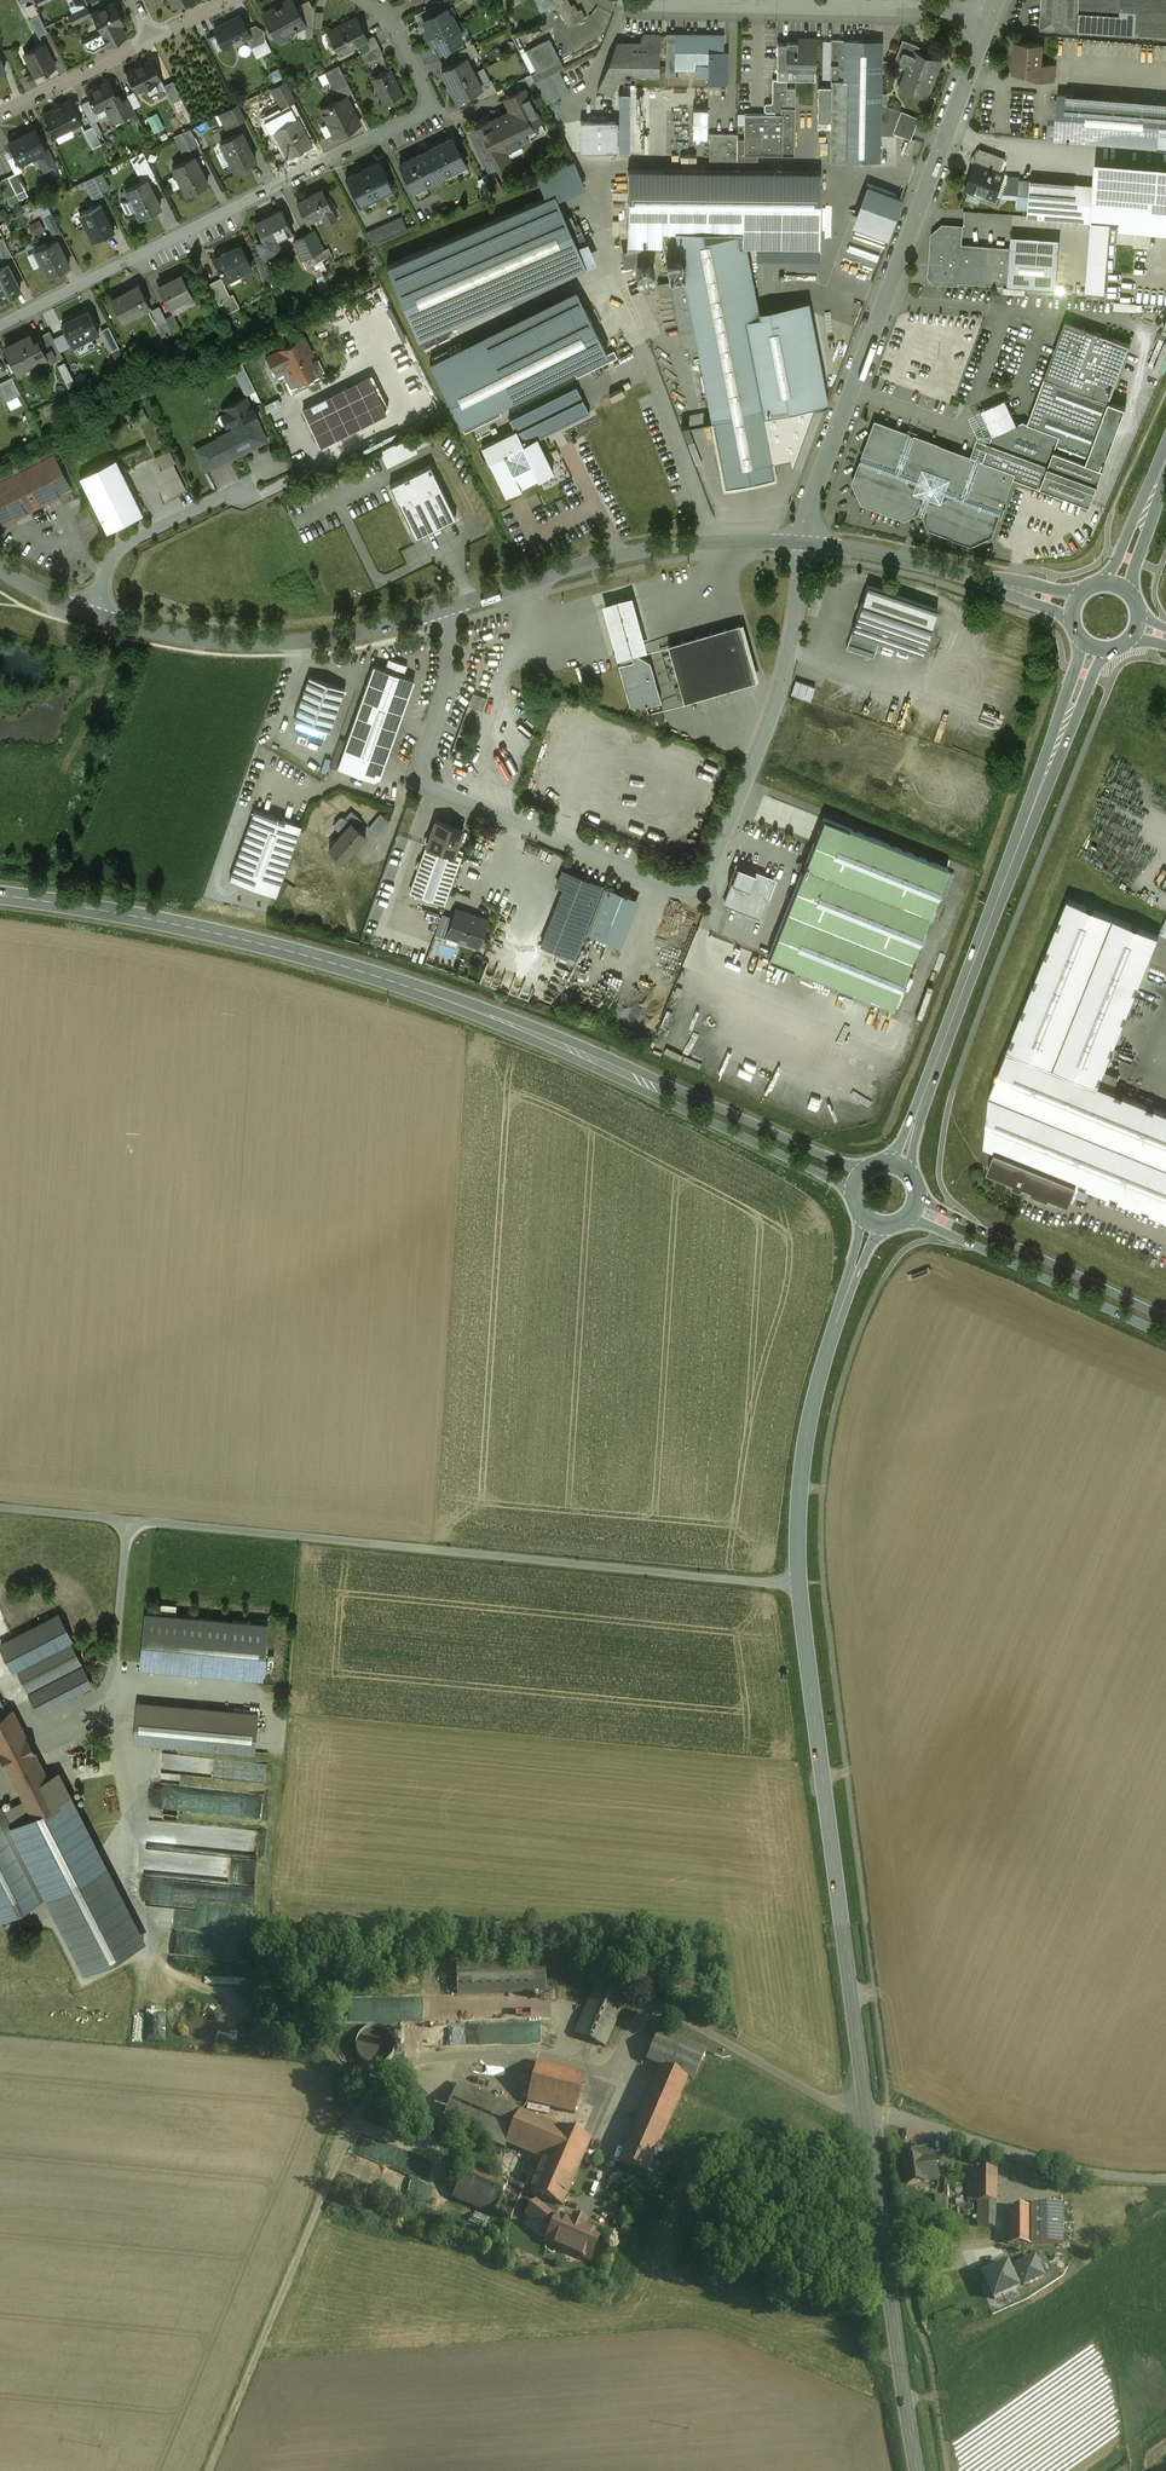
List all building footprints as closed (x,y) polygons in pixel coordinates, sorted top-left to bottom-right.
[(173,8),(189,0),(169,0),(173,8)] [(263,15),(277,40),(304,25),(307,39),(313,38),(314,20),(305,25),(295,7),(292,0),(290,0),(263,15)] [(295,7),(305,25),(314,20),(315,11),(309,0),(308,0),(295,7)] [(541,9),(561,0),(536,0),(541,9)] [(1041,28),(1165,36),(1165,0),(1043,0),(1041,28)] [(114,3),(92,14),(101,32),(103,34),(120,26),(124,24),(114,3)] [(436,5),(416,14),(420,22),(423,20),(440,11),(436,5)] [(85,7),(68,16),(73,24),(89,16),(85,7)] [(440,11),(423,20),(427,28),(424,29),(428,37),(460,21),(456,23),(451,15),(449,16),(445,8),(440,11)] [(39,14),(30,19),(39,36),(47,32),(39,14)] [(239,16),(225,24),(224,23),(214,28),(217,34),(225,49),(235,44),(247,38),(250,36),(247,29),(240,15),(239,16)] [(357,18),(328,32),(339,54),(358,45),(368,40),(367,39),(357,18)] [(460,21),(428,37),(432,45),(435,44),(439,52),(442,51),(461,41),(458,33),(460,32),(456,24),(460,21)] [(265,31),(255,25),(247,29),(250,36),(247,38),(252,48),(265,42),(265,31)] [(120,26),(103,34),(101,32),(99,33),(96,40),(96,41),(101,43),(98,50),(109,45),(124,38),(125,35),(120,26)] [(235,44),(225,49),(217,34),(209,37),(219,57),(222,62),(227,64),(232,65),(234,65),(235,64),(238,59),(238,54),(237,49),(235,44)] [(374,35),(367,39),(368,40),(358,45),(362,53),(379,45),(374,35)] [(617,48),(611,64),(608,63),(598,90),(612,96),(618,81),(621,81),(624,80),(625,76),(630,77),(634,75),(635,71),(659,71),(659,65),(659,36),(642,35),(637,49),(617,48)] [(683,43),(667,43),(668,36),(666,36),(666,65),(666,75),(677,75),(678,73),(676,73),(676,65),(697,65),(697,76),(708,77),(708,84),(726,84),(727,52),(723,51),(723,37),(694,37),(694,36),(683,36),(683,43)] [(96,40),(89,38),(82,41),(86,49),(94,52),(98,50),(101,43),(96,41),(96,40)] [(804,42),(786,42),(786,44),(786,69),(787,66),(802,66),(802,70),(803,70),(815,70),(816,39),(804,39),(804,42)] [(881,40),(831,39),(830,86),(818,86),(817,121),(829,121),(829,161),(879,161),(880,135),(880,104),(881,40)] [(461,41),(442,51),(445,57),(456,52),(464,47),(461,41)] [(939,62),(915,53),(917,47),(903,41),(897,56),(894,64),(908,69),(902,85),(927,95),(939,62)] [(1041,44),(1020,42),(1019,51),(1016,51),(1014,71),(1038,73),(1039,73),(1039,64),(1041,44)] [(43,43),(24,53),(24,54),(28,52),(33,63),(30,64),(35,74),(43,71),(44,73),(55,67),(43,43)] [(464,47),(456,52),(460,60),(465,58),(467,60),(479,54),(473,43),(464,47)] [(786,44),(778,44),(777,80),(786,81),(786,69),(786,44)] [(362,53),(361,54),(365,62),(377,57),(384,71),(389,69),(382,54),(383,53),(379,45),(362,53)] [(460,60),(442,70),(449,85),(473,73),(467,60),(465,58),(460,60)] [(151,60),(127,72),(136,91),(161,79),(151,60)] [(1055,65),(1039,64),(1039,73),(1038,73),(1037,79),(1054,80),(1055,65)] [(348,84),(339,65),(325,72),(325,73),(331,70),(340,89),(348,84)] [(272,72),(277,81),(287,75),(282,66),(272,72)] [(802,66),(787,66),(786,69),(786,81),(777,80),(773,80),(772,102),(771,104),(770,104),(769,105),(769,110),(770,111),(774,111),(775,113),(775,114),(745,114),(745,124),(744,124),(744,139),(737,139),(737,160),(758,160),(758,155),(782,155),(794,155),(795,88),(786,88),(787,81),(787,77),(803,78),(803,70),(802,70),(802,66)] [(403,93),(390,68),(389,69),(384,71),(371,78),(375,87),(377,86),(385,102),(403,93)] [(815,70),(803,70),(803,78),(787,77),(787,81),(815,82),(815,70)] [(473,73),(449,85),(457,100),(475,90),(481,88),(479,85),(473,73)] [(531,74),(506,86),(510,95),(524,88),(524,89),(535,83),(535,82),(531,74)] [(550,75),(535,82),(535,83),(546,104),(561,96),(550,75)] [(289,79),(273,87),(281,103),(297,95),(289,79)] [(491,79),(479,85),(481,88),(475,90),(480,99),(497,91),(491,79)] [(98,87),(89,92),(89,91),(88,92),(91,99),(90,99),(90,100),(95,111),(118,100),(117,99),(108,81),(98,86),(98,87)] [(173,81),(163,86),(172,103),(181,99),(173,81)] [(491,119),(470,129),(489,168),(509,158),(504,150),(527,138),(523,129),(530,125),(540,120),(524,89),(524,88),(510,95),(505,98),(511,111),(492,120),(491,119)] [(1059,93),(1055,140),(1165,148),(1165,102),(1059,93)] [(346,96),(321,108),(334,135),(359,122),(358,121),(357,122),(350,106),(351,106),(346,96)] [(118,100),(95,111),(100,120),(110,115),(114,122),(119,123),(126,119),(128,115),(135,111),(128,98),(122,102),(120,98),(117,99),(118,100)] [(95,111),(90,100),(81,104),(91,124),(100,120),(95,111)] [(60,106),(45,113),(44,113),(55,135),(80,123),(70,101),(60,105),(60,106)] [(238,104),(225,111),(232,125),(245,118),(238,104)] [(902,112),(880,104),(880,135),(894,135),(895,132),(894,132),(900,116),(901,117),(902,112)] [(160,112),(151,116),(156,130),(166,127),(160,112)] [(918,118),(902,112),(901,117),(900,116),(894,132),(895,132),(911,138),(918,118)] [(604,116),(593,116),(593,121),(580,121),(580,152),(617,152),(617,121),(604,121),(604,116)] [(297,118),(275,129),(284,147),(285,147),(289,155),(288,155),(288,156),(311,144),(297,118)] [(530,125),(523,129),(527,138),(535,135),(530,125)] [(93,127),(84,131),(93,148),(101,144),(93,127)] [(191,128),(181,133),(190,151),(199,146),(191,128)] [(35,130),(17,139),(17,138),(9,142),(19,163),(20,162),(20,161),(31,156),(31,157),(38,154),(46,150),(35,129),(34,129),(35,130)] [(255,160),(241,132),(221,142),(235,170),(255,160)] [(738,134),(709,134),(709,160),(737,161),(737,160),(737,139),(738,134)] [(452,138),(400,164),(413,190),(465,164),(452,138)] [(987,150),(980,148),(977,149),(975,154),(973,155),(971,160),(972,162),(975,163),(977,164),(977,163),(988,167),(993,153),(991,152),(988,153),(987,150)] [(54,166),(46,150),(38,154),(39,157),(38,157),(40,160),(39,161),(42,167),(43,167),(45,170),(54,166)] [(143,152),(134,156),(142,174),(152,169),(143,152)] [(1005,157),(993,153),(988,167),(1000,172),(1005,157)] [(194,156),(173,167),(187,195),(208,184),(194,156)] [(1095,158),(1095,185),(1093,221),(1111,222),(1119,223),(1119,231),(1165,234),(1165,164),(1095,158)] [(380,160),(346,177),(359,204),(393,188),(380,160)] [(988,167),(977,163),(977,164),(975,163),(966,188),(983,194),(983,195),(984,191),(995,195),(993,198),(995,199),(996,195),(1004,174),(1000,172),(988,167)] [(820,172),(628,169),(628,245),(663,244),(665,259),(669,280),(658,282),(660,296),(672,294),(682,348),(689,346),(692,362),(700,360),(723,486),(737,483),(738,485),(762,481),(761,478),(775,476),(772,460),(789,457),(791,468),(813,404),(827,401),(809,301),(759,310),(748,247),(819,247),(820,172)] [(493,170),(482,176),(491,194),(502,189),(493,170)] [(25,189),(17,172),(8,177),(17,194),(25,190),(25,189)] [(103,194),(94,176),(85,180),(94,199),(103,194)] [(0,181),(0,183),(7,198),(8,198),(16,194),(17,194),(8,177),(0,181)] [(160,208),(146,179),(126,189),(130,197),(136,210),(140,218),(160,208)] [(1095,185),(1031,180),(1030,185),(1029,206),(1028,216),(1093,221),(1095,185)] [(904,197),(866,184),(852,227),(890,240),(904,197)] [(1030,185),(1020,184),(1018,205),(1029,206),(1030,185)] [(25,190),(17,194),(19,200),(28,195),(25,189),(25,190)] [(322,189),(297,202),(307,221),(322,214),(332,209),(322,189)] [(995,195),(984,191),(983,195),(983,194),(981,200),(998,206),(1002,197),(996,195),(995,199),(993,198),(995,195)] [(555,193),(387,265),(413,327),(567,261),(572,272),(586,266),(575,241),(585,237),(578,222),(569,226),(555,193)] [(130,197),(121,202),(126,212),(129,213),(136,210),(130,197)] [(48,199),(41,203),(47,215),(54,212),(48,199)] [(100,203),(80,213),(80,214),(81,213),(86,223),(85,223),(94,241),(114,231),(100,203)] [(273,214),(264,219),(264,218),(255,222),(263,238),(266,244),(276,239),(292,231),(281,209),(273,214)] [(332,209),(322,214),(326,222),(336,217),(332,209)] [(62,232),(53,215),(45,218),(54,236),(62,232)] [(401,216),(366,232),(373,245),(407,230),(401,216)] [(36,233),(47,228),(43,217),(31,222),(36,233)] [(1111,222),(1093,221),(1088,292),(1106,293),(1111,222)] [(963,228),(944,226),(939,230),(939,236),(934,240),(932,276),(935,279),(935,280),(959,281),(962,244),(963,228)] [(315,230),(304,236),(313,254),(324,249),(325,249),(315,230)] [(1011,247),(1008,285),(1057,289),(1060,239),(1012,235),(1011,247)] [(0,238),(0,253),(3,259),(12,254),(3,236),(0,238)] [(313,254),(304,236),(293,241),(302,259),(313,254)] [(266,244),(263,238),(257,240),(265,256),(280,248),(276,239),(266,244)] [(56,239),(35,250),(36,251),(36,250),(43,263),(42,264),(48,276),(69,266),(56,239)] [(1011,247),(962,244),(959,281),(1008,285),(1011,247)] [(241,245),(214,258),(225,280),(226,280),(226,279),(241,272),(252,267),(241,245)] [(261,252),(254,255),(263,274),(270,271),(261,252)] [(7,262),(0,266),(0,298),(1,300),(20,290),(7,262)] [(182,274),(174,278),(174,279),(160,286),(160,285),(159,286),(169,307),(180,302),(179,301),(191,295),(191,296),(192,296),(182,274)] [(221,278),(209,284),(218,302),(230,296),(221,278)] [(139,285),(128,290),(127,291),(120,294),(119,294),(119,295),(112,298),(111,298),(121,319),(139,310),(140,311),(150,306),(139,285)] [(560,298),(430,362),(464,431),(501,413),(498,406),(573,369),(577,376),(617,356),(614,350),(607,353),(594,327),(576,290),(560,298)] [(159,306),(151,310),(159,327),(168,322),(165,318),(159,306)] [(88,310),(62,323),(72,344),(99,331),(88,310)] [(173,314),(165,318),(168,322),(173,333),(181,329),(173,314)] [(1131,344),(1066,320),(1045,376),(1110,401),(1110,400),(1131,344)] [(108,326),(101,329),(111,349),(117,346),(119,348),(120,348),(108,326)] [(51,333),(34,342),(42,358),(49,354),(53,362),(63,357),(51,333)] [(325,372),(305,333),(266,353),(276,373),(283,369),(292,388),(325,372)] [(30,334),(5,347),(17,370),(42,358),(34,342),(30,334)] [(1156,357),(1153,365),(1165,369),(1165,345),(1162,358),(1156,357)] [(12,376),(0,382),(0,387),(7,400),(21,393),(12,376)] [(1110,401),(1045,376),(1028,422),(1023,420),(1017,423),(1005,399),(982,409),(993,434),(983,462),(1012,473),(1012,474),(1090,503),(1104,467),(1101,466),(1103,461),(1105,462),(1126,406),(1110,400),(1110,401)] [(369,377),(303,410),(320,443),(386,411),(369,377)] [(514,429),(482,445),(505,494),(520,486),(520,485),(538,477),(538,478),(553,470),(537,438),(589,412),(576,385),(509,418),(514,429)] [(250,408),(245,397),(224,407),(226,412),(222,414),(227,424),(231,422),(235,429),(218,437),(219,438),(228,457),(229,458),(248,449),(249,446),(253,444),(256,445),(266,440),(256,420),(259,419),(253,407),(250,408)] [(266,401),(269,409),(285,404),(282,397),(266,401)] [(137,423),(150,419),(147,406),(133,410),(137,423)] [(598,414),(588,418),(591,426),(601,423),(598,414)] [(983,462),(875,423),(853,482),(862,501),(904,516),(919,509),(923,511),(930,526),(972,541),(991,532),(1012,474),(1012,473),(983,462)] [(219,438),(196,449),(205,469),(228,457),(219,438)] [(409,438),(381,452),(388,465),(416,452),(409,438)] [(175,493),(189,487),(171,448),(158,454),(175,493)] [(21,472),(0,482),(0,514),(4,522),(37,506),(39,504),(70,489),(54,456),(21,472)] [(116,458),(80,475),(107,530),(143,513),(116,458)] [(430,465),(390,484),(416,538),(456,518),(430,465)] [(91,514),(78,521),(87,540),(100,534),(91,514)] [(938,609),(868,585),(851,631),(852,631),(879,640),(921,655),(938,609)] [(631,595),(601,603),(611,639),(617,658),(636,653),(646,650),(641,631),(631,595)] [(740,623),(668,644),(684,700),(755,680),(740,623)] [(879,640),(852,631),(851,631),(846,648),(873,657),(879,640)] [(650,661),(636,653),(631,654),(633,660),(618,664),(630,704),(644,712),(648,710),(646,704),(661,700),(650,661)] [(407,665),(389,658),(386,665),(387,665),(386,669),(403,675),(407,665)] [(373,665),(349,734),(378,745),(390,711),(402,715),(415,679),(403,675),(386,669),(373,665)] [(309,675),(294,718),(330,730),(345,688),(309,675)] [(822,688),(796,679),(791,693),(817,702),(822,688)] [(487,698),(473,693),(468,705),(482,710),(487,698)] [(657,722),(667,717),(662,707),(652,711),(657,722)] [(378,745),(349,734),(342,752),(383,767),(402,715),(390,711),(378,745)] [(310,731),(297,726),(294,733),(308,738),(310,731)] [(301,825),(255,808),(230,878),(276,894),(301,825)] [(380,815),(369,828),(376,835),(388,821),(380,815)] [(344,817),(340,817),(335,824),(335,828),(342,834),(351,823),(344,817)] [(948,867),(824,817),(813,844),(806,862),(804,863),(805,864),(803,870),(801,870),(802,872),(768,956),(892,1006),(948,867)] [(463,830),(435,820),(430,836),(428,835),(425,836),(424,840),(425,842),(427,843),(427,844),(434,847),(454,854),(463,830)] [(342,834),(329,848),(344,861),(366,836),(351,823),(342,834)] [(434,847),(427,844),(410,890),(445,903),(462,856),(454,854),(434,847)] [(773,881),(775,877),(736,862),(729,880),(732,881),(724,902),(740,909),(739,911),(761,920),(776,882),(773,881)] [(604,886),(563,869),(557,884),(564,887),(598,901),(604,886)] [(632,897),(604,886),(598,901),(586,931),(614,943),(632,897)] [(598,901),(564,887),(541,943),(576,957),(586,931),(598,901)] [(989,1094),(984,1144),(996,1149),(1076,1182),(1165,1218),(1165,1112),(1113,1091),(1099,1085),(1104,1070),(1159,935),(1068,899),(989,1094)] [(487,919),(456,908),(453,915),(447,933),(479,944),(487,919)] [(453,915),(442,912),(435,932),(446,936),(447,933),(453,915)] [(1119,1076),(1104,1070),(1099,1085),(1113,1091),(1119,1076)] [(1076,1182),(996,1149),(988,1168),(1016,1179),(1016,1181),(1016,1182),(1018,1184),(1020,1184),(1022,1183),(1023,1182),(1033,1186),(1032,1188),(1049,1195),(1050,1193),(1069,1200),(1076,1182)] [(269,1622),(144,1610),(139,1666),(263,1678),(269,1622)] [(0,1642),(0,1645),(13,1670),(17,1669),(72,1641),(73,1640),(59,1612),(0,1642)] [(72,1641),(17,1669),(28,1691),(83,1663),(72,1641)] [(83,1663),(28,1691),(40,1714),(94,1685),(83,1663)] [(258,1713),(137,1700),(133,1739),(254,1752),(258,1713)] [(13,1708),(0,1715),(0,1754),(6,1765),(31,1814),(60,1800),(34,1750),(35,1750),(28,1736),(27,1737),(13,1708)] [(146,1940),(72,1794),(60,1800),(31,1814),(10,1825),(47,1896),(84,1971),(146,1940)] [(0,1806),(0,1920),(47,1896),(10,1825),(1,1806),(0,1806)] [(148,1846),(146,1871),(183,1874),(185,1849),(148,1846)] [(544,1960),(457,1963),(458,1996),(545,1993),(544,1960)] [(598,1983),(575,2035),(605,2048),(627,1996),(598,1983)] [(355,2000),(356,2018),(365,2018),(364,1999),(355,2000)] [(376,2028),(370,2029),(364,2033),(359,2038),(357,2045),(357,2052),(359,2058),(364,2063),(371,2066),(377,2066),(384,2064),(389,2060),(392,2054),(393,2047),(392,2040),(388,2034),(383,2030),(376,2028)] [(542,2028),(452,2028),(452,2045),(542,2045),(542,2028)] [(705,2052),(660,2033),(647,2062),(661,2068),(687,2079),(693,2081),(705,2052)] [(584,2076),(537,2064),(527,2103),(574,2115),(584,2076)] [(661,2068),(640,2115),(667,2126),(687,2079),(661,2068)] [(520,2112),(458,2085),(442,2122),(504,2149),(506,2146),(505,2145),(520,2112)] [(520,2112),(505,2145),(544,2162),(558,2128),(520,2112)] [(667,2126),(640,2115),(619,2164),(646,2176),(667,2126)] [(544,2162),(530,2194),(562,2208),(591,2142),(559,2128),(558,2128),(544,2162)] [(920,2151),(913,2152),(914,2158),(914,2161),(905,2163),(908,2186),(927,2183),(926,2182),(938,2180),(935,2158),(933,2149),(928,2150),(927,2150),(921,2151),(920,2151)] [(508,2185),(467,2168),(467,2167),(466,2167),(465,2168),(466,2168),(453,2198),(495,2216),(495,2215),(510,2221),(523,2191),(508,2185)] [(997,2171),(971,2171),(971,2188),(978,2188),(978,2240),(995,2240),(995,2203),(998,2203),(997,2171)] [(550,2217),(535,2205),(526,2217),(549,2236),(550,2236),(557,2220),(550,2217)] [(1064,2206),(1032,2207),(1033,2246),(1064,2246),(1064,2206)] [(1032,2210),(1009,2210),(1009,2246),(1032,2246),(1032,2210)] [(572,2225),(558,2219),(557,2220),(550,2236),(547,2244),(589,2262),(600,2237),(583,2230),(584,2226),(574,2222),(572,2225)] [(991,2249),(964,2253),(967,2269),(976,2268),(977,2269),(993,2266),(991,2249)] [(999,2298),(1049,2278),(1040,2255),(1016,2265),(1015,2262),(989,2272),(999,2298)]
